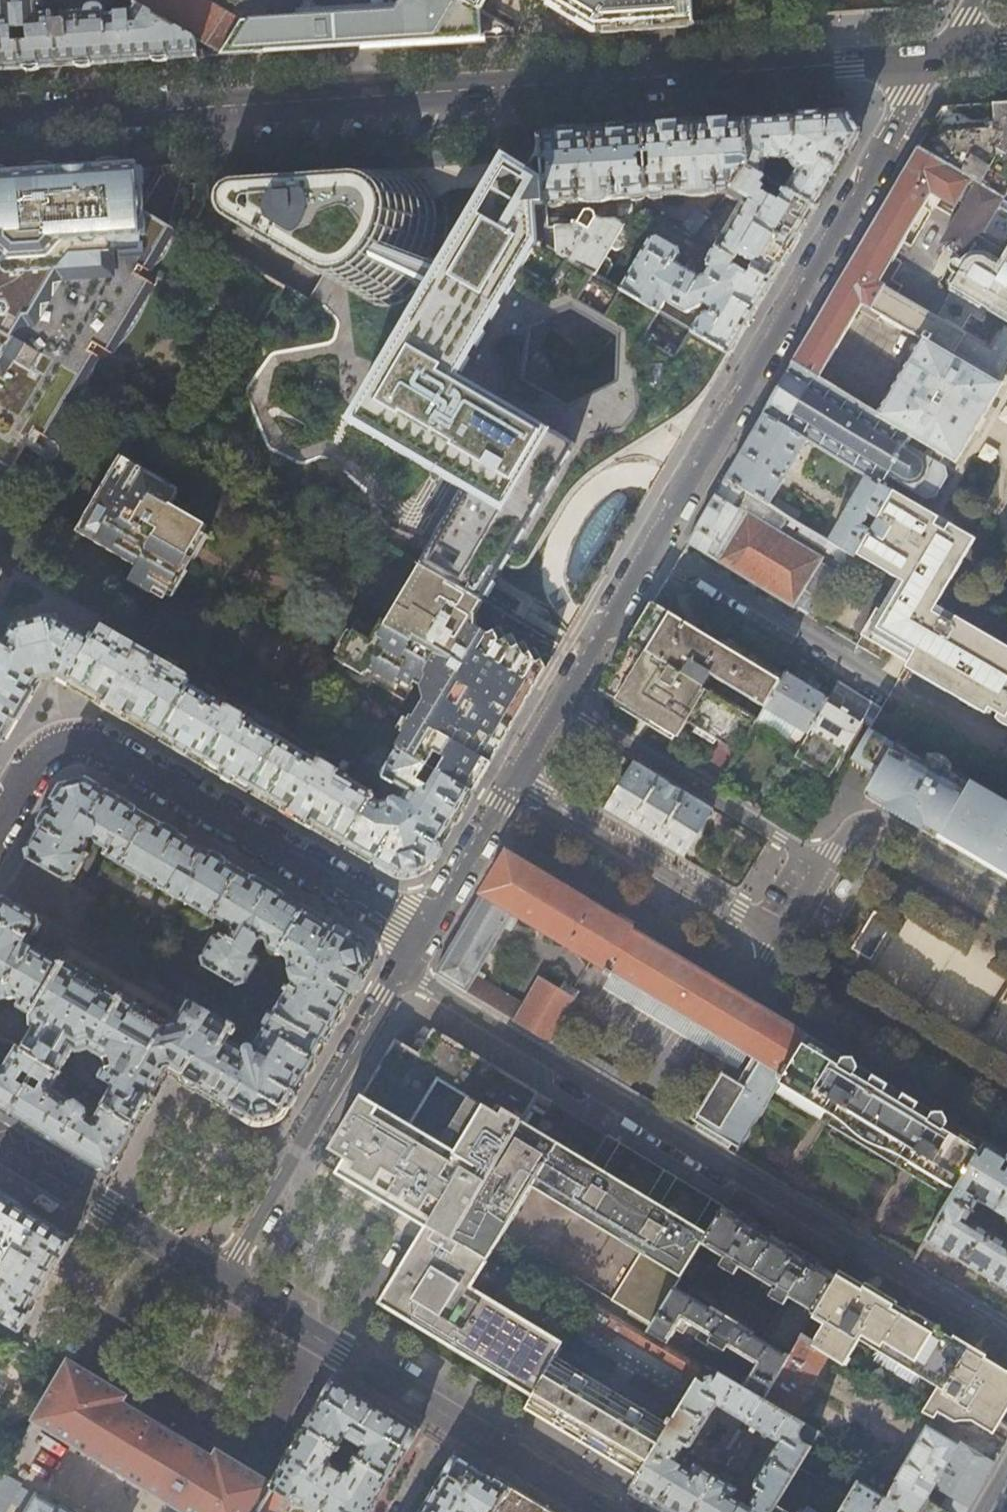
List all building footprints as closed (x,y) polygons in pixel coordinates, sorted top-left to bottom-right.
[(64,67),(157,60),(197,57),(197,52),(195,39),(137,4),(131,12),(115,13),(106,14),(106,8),(106,7),(105,5),(103,4),(101,2),(100,1),(97,1),(95,1),(92,1),(90,3),(88,5),(86,7),(86,11),(63,13),(63,21),(54,22),(53,13),(39,14),(39,1),(41,0),(0,0),(0,71),(64,67)] [(115,2),(115,13),(131,12),(137,4),(140,0),(116,0),(115,2)] [(137,4),(195,39),(197,52),(197,57),(221,55),(245,15),(220,0),(140,0),(137,4)] [(245,15),(221,55),(430,41),(514,35),(513,29),(512,30),(493,18),(479,10),(475,7),(462,0),(313,0),(304,1),(291,1),(289,5),(261,7),(258,11),(251,10),(248,13),(245,15)] [(475,7),(479,10),(485,0),(462,0),(475,7)] [(547,3),(593,31),(653,27),(692,24),(693,0),(549,0),(547,3)] [(498,10),(493,18),(512,30),(513,29),(513,19),(498,10)] [(988,105),(943,108),(929,132),(919,149),(973,182),(978,185),(1006,200),(1006,103),(988,105)] [(784,190),(814,209),(837,171),(857,136),(844,115),(815,117),(744,121),(748,169),(762,177),(766,158),(787,157),(796,170),(784,190)] [(748,169),(744,121),(692,125),(642,128),(647,199),(663,197),(663,195),(684,194),(686,195),(691,196),(703,196),(711,194),(715,192),(723,192),(729,191),(748,169)] [(647,199),(642,128),(592,131),(539,135),(542,180),(544,205),(561,204),(561,202),(578,201),(581,201),(583,202),(593,203),(600,203),(600,206),(594,217),(593,211),(589,211),(585,211),(585,213),(580,221),(574,221),(574,226),(546,227),(547,247),(602,279),(609,266),(608,260),(604,257),(611,245),(615,248),(622,246),(626,240),(629,234),(628,227),(614,218),(601,219),(607,207),(607,201),(611,199),(631,197),(631,199),(647,199)] [(993,377),(995,373),(998,375),(1000,372),(1006,359),(1006,326),(1005,327),(992,350),(969,337),(959,329),(880,283),(933,193),(958,207),(973,182),(919,149),(895,191),(846,274),(803,348),(794,364),(818,378),(862,303),(923,339),(993,377)] [(138,162),(77,166),(0,171),(0,469),(12,476),(11,478),(12,479),(28,452),(51,464),(58,464),(62,462),(64,460),(64,457),(64,454),(62,450),(59,448),(51,443),(101,360),(102,360),(103,359),(98,356),(102,349),(115,357),(116,355),(115,355),(154,286),(156,287),(157,285),(143,277),(147,271),(152,273),(153,272),(151,271),(175,230),(177,232),(178,230),(148,213),(145,167),(138,168),(138,162)] [(405,592),(419,600),(467,628),(486,594),(509,558),(551,490),(578,447),(574,445),(579,438),(656,479),(662,469),(713,381),(730,353),(619,289),(602,279),(547,247),(546,227),(544,205),(542,180),(513,162),(502,162),(414,315),(404,325),(387,336),(343,347),(310,348),(283,343),(273,385),(277,388),(286,392),(302,394),(315,402),(331,409),(355,413),(352,417),(465,490),(405,592)] [(714,246),(771,282),(794,243),(814,209),(784,190),(779,187),(765,179),(762,177),(748,169),(729,191),(725,197),(739,205),(714,246)] [(765,179),(779,187),(784,179),(783,175),(775,170),(771,171),(765,179)] [(384,174),(209,179),(197,210),(198,231),(245,249),(221,249),(334,291),(322,291),(334,296),(388,294),(395,274),(381,268),(386,253),(412,252),(423,222),(422,188),(384,174)] [(978,185),(942,244),(946,247),(944,251),(954,257),(950,262),(952,269),(959,275),(951,290),(966,298),(975,300),(1006,319),(1006,200),(978,185)] [(614,218),(642,217),(648,220),(654,210),(648,207),(613,209),(614,218)] [(678,225),(694,234),(712,212),(707,208),(702,213),(694,208),(678,225)] [(701,238),(709,243),(713,236),(706,231),(701,238)] [(619,289),(730,353),(750,318),(771,282),(714,246),(706,260),(709,267),(704,274),(699,276),(674,262),(679,254),(677,247),(657,235),(649,237),(619,289)] [(1002,383),(993,377),(923,339),(879,414),(873,424),(939,464),(945,456),(956,462),(1001,384),(1002,383)] [(867,477),(891,492),(915,505),(920,496),(928,499),(936,496),(947,477),(945,469),(939,464),(873,424),(879,414),(818,378),(794,364),(764,415),(807,441),(867,477)] [(791,467),(807,441),(764,415),(749,441),(727,479),(768,503),(785,477),(785,475),(780,472),(784,465),(785,464),(791,467)] [(298,451),(284,445),(272,473),(322,494),(340,454),(303,438),(298,451)] [(162,601),(206,527),(171,507),(178,495),(132,468),(129,473),(116,465),(99,494),(109,500),(104,508),(94,503),(76,533),(136,569),(129,581),(162,601)] [(891,492),(867,477),(829,540),(850,554),(853,556),(855,553),(891,492)] [(795,529),(799,523),(795,521),(773,506),(768,503),(727,479),(725,480),(688,543),(757,585),(792,607),(823,558),(779,531),(787,520),(790,522),(788,525),(795,529)] [(891,492),(855,553),(896,579),(875,615),(874,616),(871,614),(871,615),(859,635),(884,650),(910,665),(923,673),(921,678),(983,716),(987,711),(996,716),(993,722),(1001,728),(1006,730),(1006,653),(935,609),(975,542),(950,527),(944,535),(934,528),(939,520),(915,505),(891,492)] [(795,521),(799,514),(777,500),(773,506),(795,521)] [(845,562),(850,554),(829,540),(803,525),(798,533),(845,562)] [(835,579),(844,565),(833,559),(824,572),(835,579)] [(467,628),(419,600),(412,613),(398,604),(376,642),(380,644),(376,652),(368,647),(370,643),(351,632),(334,662),(361,678),(366,671),(392,685),(395,681),(409,689),(412,685),(421,690),(428,716),(423,726),(410,719),(401,735),(403,737),(396,749),(425,767),(436,773),(456,784),(473,755),(489,764),(516,718),(546,667),(497,640),(491,641),(467,628)] [(785,674),(790,665),(730,628),(707,614),(696,630),(653,603),(649,609),(630,641),(757,720),(765,707),(785,674)] [(2,742),(38,682),(47,679),(57,677),(65,681),(116,712),(205,764),(297,817),(379,865),(402,879),(425,872),(450,830),(472,793),(456,784),(436,773),(428,788),(417,781),(425,767),(396,749),(382,774),(384,780),(406,793),(402,800),(398,800),(396,799),(394,799),(390,800),(387,805),(384,804),(379,805),(373,801),(374,799),(375,798),(374,796),(374,794),(340,774),(341,772),(337,769),(336,772),(321,763),(322,761),(318,758),(317,760),(253,723),(254,721),(246,716),(244,718),(154,665),(156,662),(152,660),(150,663),(136,654),(138,651),(130,647),(128,649),(97,631),(88,642),(46,617),(12,626),(0,646),(0,647),(0,743),(2,742)] [(738,752),(757,720),(630,641),(620,657),(602,688),(658,724),(677,736),(687,721),(738,752)] [(811,729),(828,700),(785,674),(765,707),(775,714),(768,726),(789,739),(797,726),(808,733),(811,729)] [(839,694),(833,692),(828,700),(811,729),(843,749),(861,721),(837,706),(840,699),(839,694)] [(932,757),(926,754),(921,754),(916,757),(869,729),(852,759),(877,775),(868,791),(911,817),(911,823),(941,840),(961,852),(965,848),(975,854),(1006,873),(1006,802),(1003,806),(948,773),(947,772),(951,765),(942,756),(935,755),(932,757)] [(713,810),(635,762),(605,811),(683,858),(713,810)] [(87,782),(63,788),(47,814),(26,850),(28,859),(66,880),(72,879),(86,853),(82,851),(82,849),(85,845),(84,841),(86,839),(93,837),(95,839),(95,844),(106,850),(103,856),(212,920),(213,918),(232,930),(227,939),(222,935),(220,937),(219,936),(213,937),(200,959),(203,969),(235,987),(245,985),(257,963),(256,957),(251,954),(260,938),(264,940),(265,949),(278,957),(279,955),(286,960),(292,983),(289,988),(285,986),(283,992),(284,993),(271,1013),(268,1012),(262,1023),(262,1024),(264,1026),(252,1047),(250,1046),(246,1047),(244,1048),(242,1050),(228,1041),(231,1036),(233,1037),(236,1032),(234,1026),(229,1023),(228,1025),(189,1002),(186,1004),(175,1021),(166,1024),(61,963),(60,965),(25,944),(30,935),(33,936),(35,936),(41,925),(40,917),(5,898),(0,899),(0,1000),(15,997),(19,1000),(17,1006),(30,1014),(29,1016),(30,1025),(33,1027),(20,1049),(42,1062),(61,1074),(74,1050),(78,1053),(86,1052),(88,1049),(105,1059),(107,1069),(104,1069),(99,1077),(114,1086),(102,1105),(136,1127),(168,1071),(185,1081),(228,1107),(256,1124),(281,1118),(332,1030),(369,967),(363,943),(345,932),(289,899),(199,847),(113,797),(87,782)] [(781,816),(783,812),(768,803),(763,812),(791,829),(794,825),(781,817),(781,816)] [(810,832),(805,828),(801,835),(805,838),(810,832)] [(744,845),(730,837),(715,861),(729,870),(744,845)] [(632,929),(506,853),(434,973),(548,1042),(575,994),(569,990),(564,996),(537,980),(523,1006),(475,977),(513,913),(607,969),(605,974),(610,977),(613,972),(764,1064),(745,1096),(748,1097),(719,1146),(735,1155),(778,1084),(807,1035),(632,929)] [(883,924),(872,917),(852,950),(863,957),(883,924)] [(522,1121),(538,1094),(478,1058),(434,1031),(418,1056),(394,1041),(373,1077),(343,1129),(330,1150),(346,1159),(338,1174),(365,1190),(416,1221),(426,1226),(380,1303),(451,1346),(533,1396),(569,1337),(437,1268),(453,1241),(522,1121)] [(871,1073),(807,1035),(778,1084),(796,1095),(939,1181),(956,1191),(984,1142),(922,1104),(900,1091),(898,1093),(893,1091),(895,1088),(871,1073)] [(11,1114),(42,1062),(20,1049),(16,1046),(1,1070),(0,1069),(0,1107),(11,1114)] [(42,1062),(11,1114),(58,1142),(109,1173),(121,1151),(136,1127),(102,1105),(102,1104),(93,1120),(87,1116),(88,1109),(77,1101),(69,1103),(52,1088),(61,1074),(42,1062)] [(935,1188),(939,1181),(796,1095),(791,1102),(935,1188)] [(563,1110),(552,1103),(535,1129),(522,1121),(453,1241),(489,1263),(505,1235),(581,1281),(577,1288),(669,1344),(677,1331),(684,1335),(691,1324),(757,1364),(742,1388),(762,1400),(797,1338),(837,1270),(841,1264),(809,1245),(803,1255),(756,1227),(762,1216),(729,1196),(708,1234),(694,1225),(710,1199),(675,1178),(659,1205),(647,1197),(664,1171),(619,1144),(602,1170),(590,1162),(607,1136),(563,1110)] [(984,1142),(956,1191),(926,1240),(1006,1290),(1006,1245),(966,1219),(977,1201),(1006,1219),(1006,1156),(984,1142)] [(18,1331),(19,1329),(30,1307),(70,1238),(46,1224),(8,1201),(0,1196),(0,1244),(1,1244),(3,1252),(0,1258),(0,1320),(18,1331)] [(797,1338),(826,1355),(843,1365),(859,1339),(938,1388),(922,1413),(933,1420),(937,1413),(954,1423),(971,1422),(993,1434),(1006,1410),(1006,1375),(1006,1372),(954,1340),(900,1308),(873,1292),(837,1270),(797,1338)] [(569,1337),(533,1396),(525,1408),(552,1425),(579,1441),(606,1458),(638,1477),(704,1365),(669,1344),(577,1288),(563,1313),(569,1337)] [(797,1338),(762,1400),(790,1417),(826,1355),(797,1338)] [(69,1360),(33,1421),(180,1511),(258,1511),(273,1485),(216,1450),(212,1456),(164,1427),(122,1402),(126,1396),(69,1360)] [(638,1477),(630,1489),(662,1508),(668,1511),(694,1511),(719,1471),(704,1462),(700,1468),(695,1465),(690,1473),(674,1464),(683,1448),(686,1449),(690,1449),(691,1447),(716,1406),(747,1425),(762,1400),(742,1388),(704,1365),(638,1477)] [(335,1381),(323,1401),(307,1428),(389,1478),(397,1464),(417,1431),(376,1406),(335,1381)] [(694,1511),(771,1511),(775,1504),(782,1493),(798,1466),(817,1433),(790,1417),(762,1400),(747,1425),(777,1444),(752,1486),(753,1489),(754,1491),(756,1492),(747,1509),(731,1499),(736,1490),(730,1487),(734,1480),(719,1471),(694,1511)] [(389,1478),(307,1428),(273,1485),(258,1511),(284,1511),(291,1501),(292,1502),(294,1499),(305,1506),(306,1511),(307,1511),(369,1511),(389,1478)] [(951,1511),(964,1511),(981,1483),(991,1466),(926,1428),(896,1480),(926,1498),(934,1485),(952,1496),(945,1509),(951,1511)] [(847,1451),(841,1448),(838,1453),(844,1456),(847,1451)] [(457,1456),(439,1485),(423,1511),(496,1511),(510,1487),(495,1479),(457,1456)] [(896,1480),(869,1463),(849,1496),(840,1511),(877,1511),(896,1480)] [(849,1496),(798,1466),(782,1493),(799,1503),(793,1511),(840,1511),(849,1496)] [(0,1479),(0,1511),(4,1511),(20,1484),(2,1474),(0,1479)] [(877,1511),(896,1511),(901,1503),(905,1505),(904,1507),(906,1511),(921,1511),(928,1499),(926,1498),(896,1480),(877,1511)] [(537,1504),(510,1487),(496,1511),(550,1511),(537,1504)] [(37,1495),(27,1511),(66,1511),(37,1495)] [(945,1509),(943,1507),(937,1504),(928,1499),(921,1511),(951,1511),(945,1509)]
